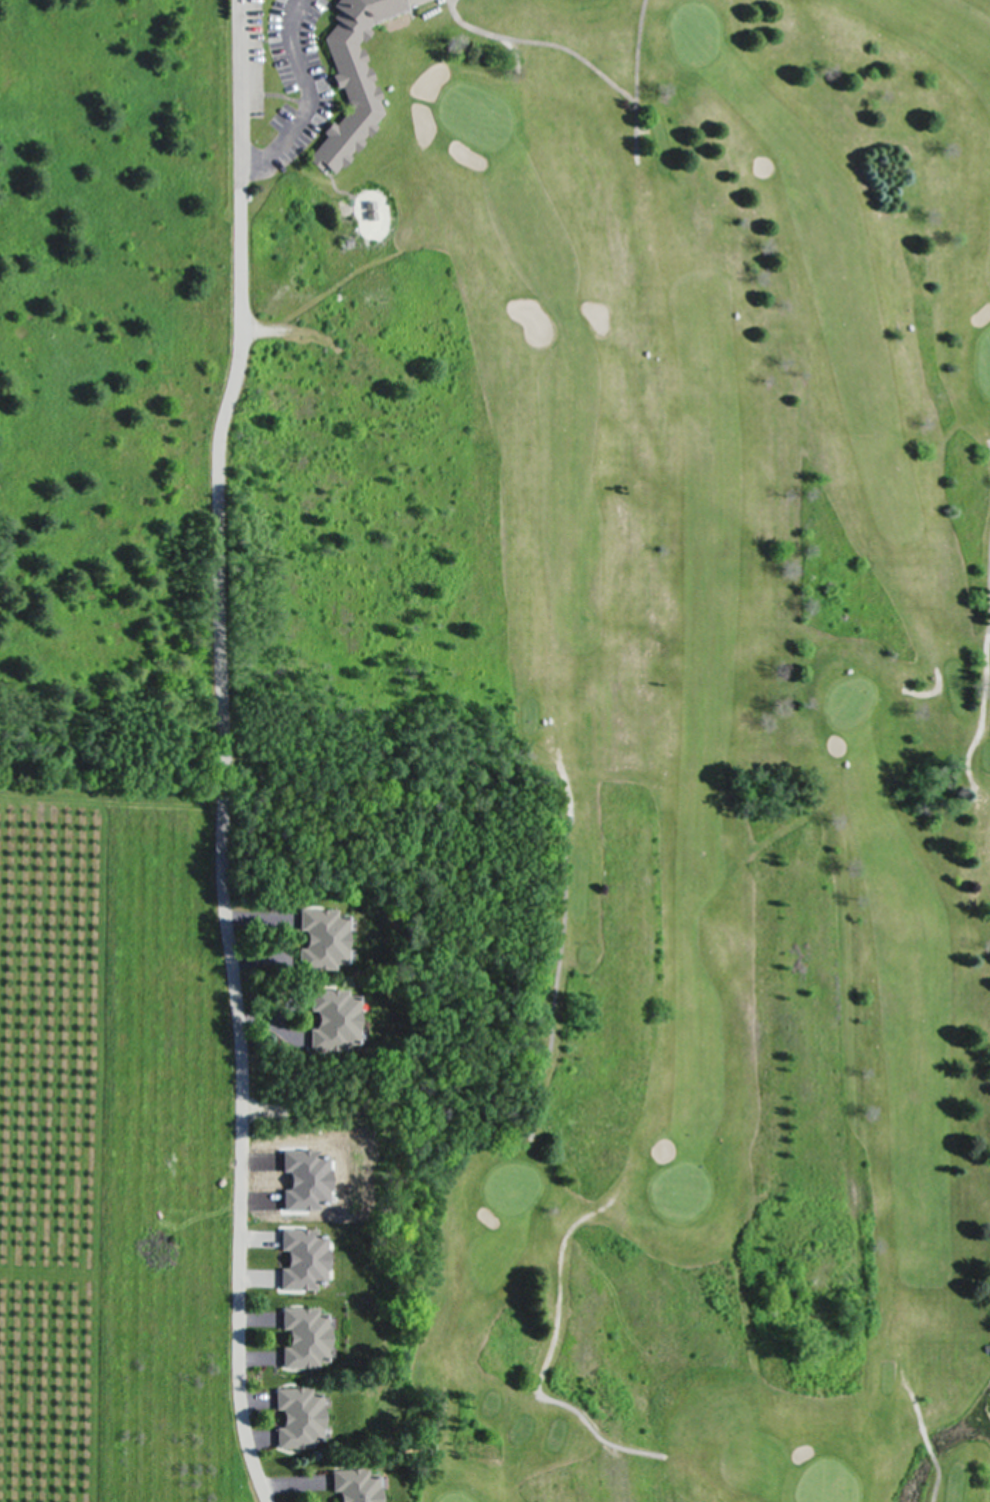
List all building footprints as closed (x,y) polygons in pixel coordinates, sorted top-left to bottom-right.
[(355,43),(361,41),(367,33),(364,25),(399,13),(401,11),(397,0),(335,0),(331,5),(333,11),(334,23),(321,39),(333,72),(329,77),(333,88),(339,88),(346,108),(334,123),(321,124),(321,138),(305,158),(305,163),(313,163),(331,177),(380,114),(355,43)] [(296,969),(335,970),(335,960),(343,960),(343,918),(333,918),(333,909),(297,909),(297,930),(303,930),(303,948),(297,947),(296,969)] [(307,1049),(344,1049),(344,1040),(355,1040),(355,999),(344,999),(344,989),(309,989),(309,1011),(314,1011),(314,1028),(307,1028),(307,1049)] [(280,1210),(317,1210),(317,1201),(326,1201),(326,1159),(313,1159),(313,1149),(279,1149),(279,1171),(286,1171),(286,1189),(280,1189),(280,1210)] [(278,1289),(315,1289),(315,1281),(325,1281),(325,1235),(316,1235),(316,1229),(279,1229),(279,1250),(284,1250),(284,1268),(278,1268),(278,1289)] [(280,1368),(316,1368),(316,1358),(325,1358),(325,1317),(316,1317),(316,1307),(279,1307),(279,1330),(286,1329),(286,1347),(279,1347),(280,1368)] [(275,1449),(312,1448),(312,1438),(320,1438),(320,1396),(310,1396),(310,1387),(273,1388),(273,1410),(280,1410),(280,1427),(274,1427),(275,1449)] [(330,1492),(336,1492),(337,1501),(376,1501),(375,1476),(365,1476),(365,1468),(329,1469),(330,1492)]
